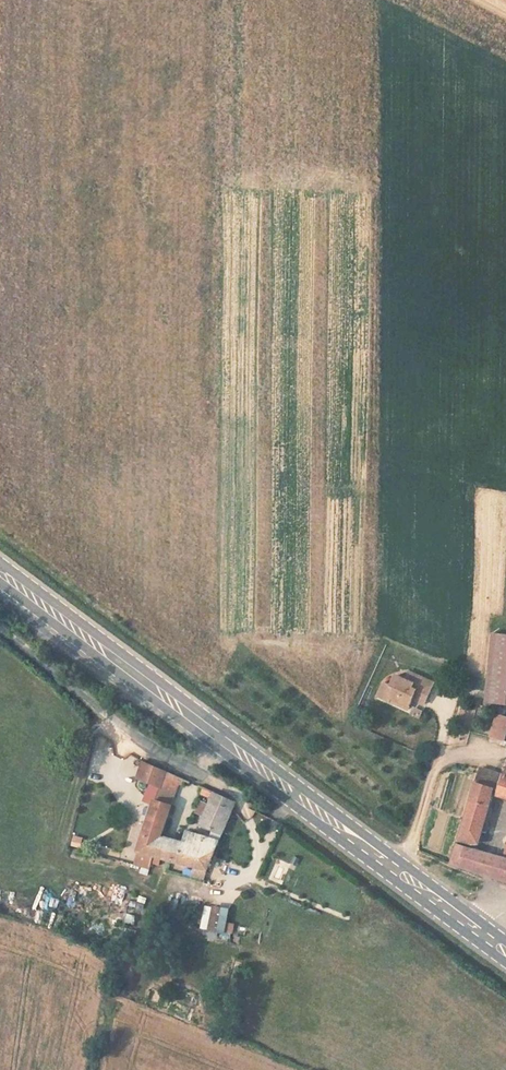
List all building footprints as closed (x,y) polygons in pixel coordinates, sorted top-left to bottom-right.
[(505,706),(505,637),(493,636),(484,704),(505,706)] [(407,710),(411,701),(416,691),(427,696),(432,684),(408,675),(405,681),(396,678),(391,688),(384,685),(379,699),(407,710)] [(416,691),(411,701),(423,705),(427,696),(416,691)] [(496,717),(490,738),(504,742),(505,735),(505,720),(496,717)] [(153,802),(154,799),(163,770),(147,763),(143,762),(138,776),(147,781),(142,798),(153,802)] [(481,771),(477,783),(493,790),(500,793),(504,778),(481,771)] [(477,783),(453,864),(485,874),(505,881),(505,858),(476,849),(493,790),(477,783)] [(207,827),(217,830),(230,799),(200,786),(198,792),(207,796),(198,823),(207,827)] [(204,866),(214,839),(204,836),(185,831),(180,842),(157,836),(167,803),(154,799),(153,802),(136,850),(204,866)] [(217,830),(207,827),(204,836),(214,839),(217,830)] [(81,848),(83,837),(73,835),(71,845),(81,848)] [(268,879),(280,883),(287,864),(276,860),(268,879)] [(227,935),(228,907),(206,906),(205,934),(227,935)]
